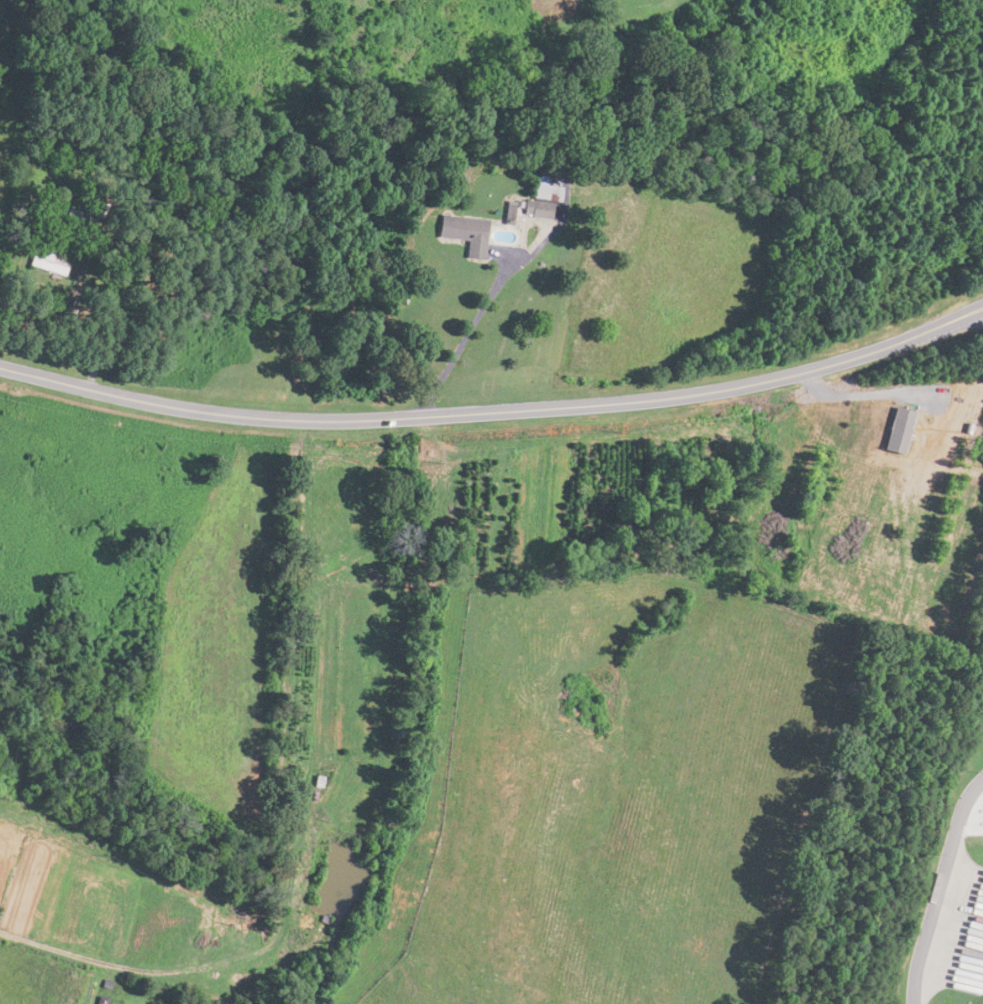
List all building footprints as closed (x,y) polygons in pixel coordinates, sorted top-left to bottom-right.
[(376,162),(384,168),(391,158),(383,152),(376,162)] [(527,201),(519,200),(517,217),(553,221),(558,187),(542,185),(543,177),(530,176),(527,201)] [(461,242),(460,259),(478,261),(482,221),(432,216),(430,238),(461,242)] [(50,263),(52,255),(41,252),(39,258),(30,256),(27,267),(62,275),(64,266),(50,263)]
